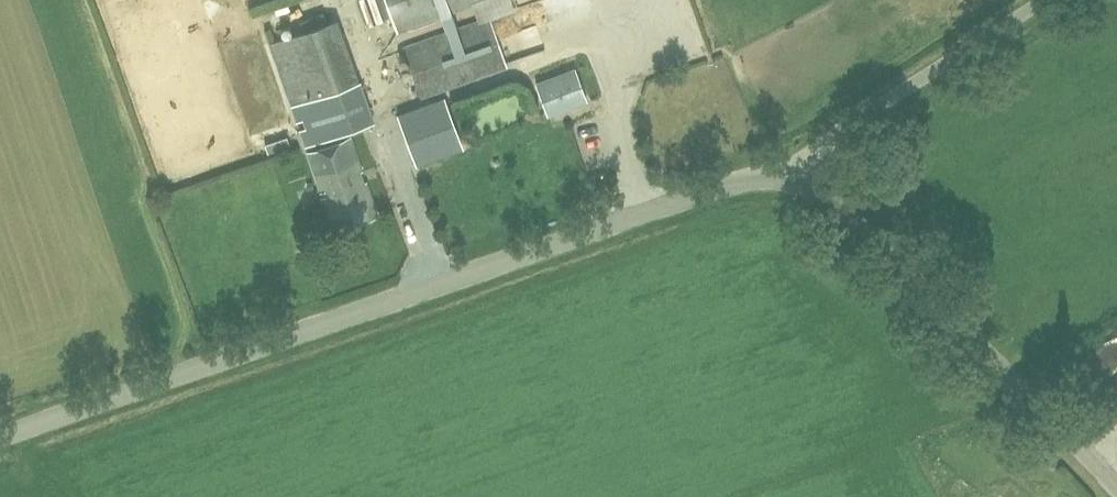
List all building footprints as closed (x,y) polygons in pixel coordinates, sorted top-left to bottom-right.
[(373,18),(384,15),(380,0),(368,0),(373,18)] [(490,0),(385,0),(397,33),(490,0)] [(421,98),(508,67),(490,17),(403,48),(421,98)] [(309,153),(350,139),(346,127),(367,120),(333,22),(271,44),(309,153)] [(575,69),(536,84),(548,116),(587,101),(575,69)] [(444,143),(436,115),(420,120),(428,148),(444,143)] [(350,139),(309,153),(336,231),(377,217),(350,139)]
